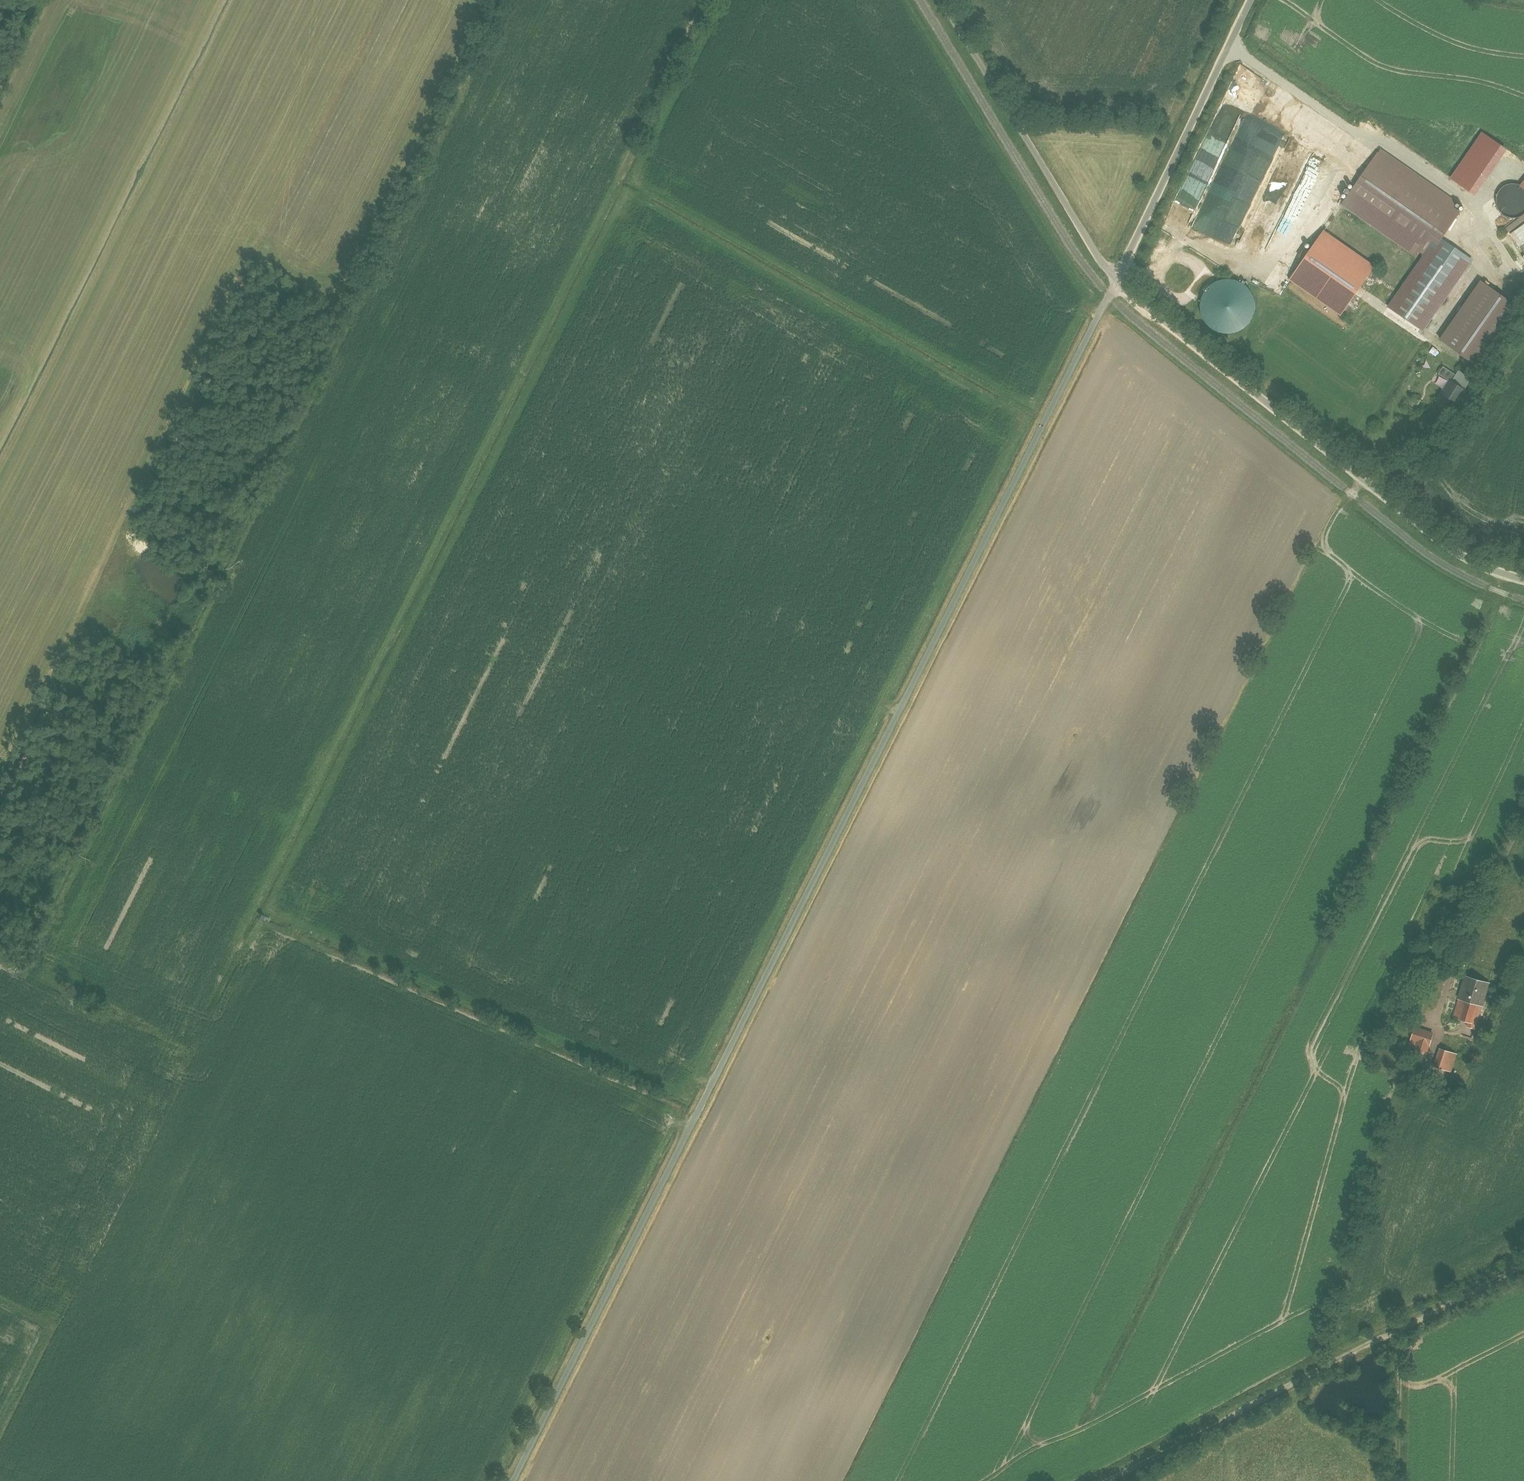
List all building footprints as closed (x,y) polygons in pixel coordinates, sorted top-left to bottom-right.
[(1273,120),(1277,114),(1323,142),(1327,137),(1295,117),(1277,107),(1282,98),(1265,88),(1256,102),(1268,109),(1264,115),(1273,120)] [(1453,176),(1451,178),(1473,193),(1504,148),(1483,133),(1453,176)] [(1298,164),(1308,167),(1314,149),(1291,142),(1287,153),(1301,157),(1298,164)] [(1345,201),(1424,255),(1437,236),(1457,208),(1422,182),(1378,153),(1345,201)] [(1523,186),(1520,184),(1513,184),(1507,186),(1502,190),(1499,195),(1498,202),(1500,208),(1505,213),(1509,216),(1517,217),(1523,215),(1523,214),(1523,187),(1523,186)] [(1523,246),(1523,226),(1511,235),(1521,249),(1523,246)] [(1295,279),(1345,314),(1377,265),(1329,230),(1295,279)] [(1389,306),(1425,331),(1474,262),(1437,236),(1424,255),(1389,306)] [(1227,280),(1219,284),(1212,294),(1209,307),(1214,321),(1225,328),(1238,332),(1250,328),(1259,318),(1262,305),(1259,292),(1253,285),(1245,281),(1235,278),(1227,280)] [(1521,306),(1482,280),(1440,340),(1452,349),(1479,367),(1521,306)] [(1450,380),(1454,383),(1459,376),(1444,367),(1440,375),(1450,380)] [(1450,380),(1436,402),(1454,413),(1467,391),(1454,383),(1450,380)] [(1474,1022),(1485,983),(1461,976),(1454,999),(1457,999),(1452,1016),(1474,1022)] [(1472,1029),(1464,1026),(1461,1036),(1469,1039),(1472,1029)] [(1434,1035),(1415,1029),(1411,1042),(1430,1048),(1434,1035)] [(1452,1053),(1438,1048),(1432,1066),(1446,1071),(1452,1053)]
